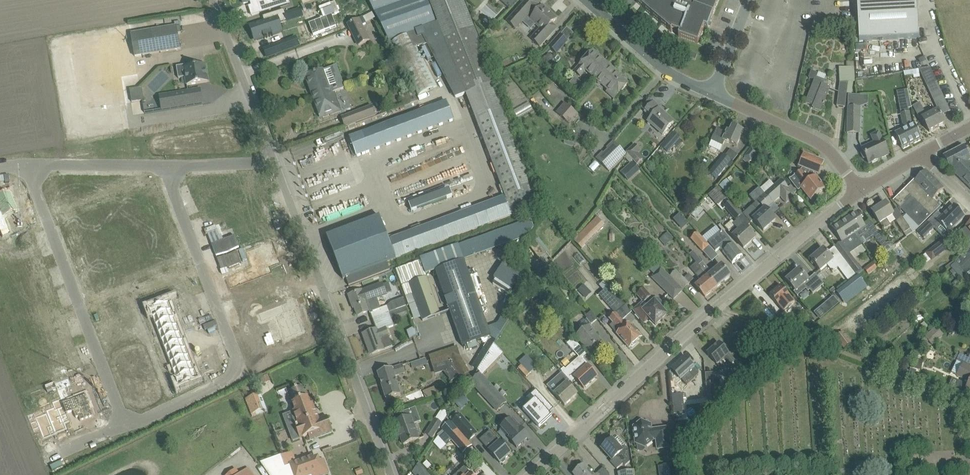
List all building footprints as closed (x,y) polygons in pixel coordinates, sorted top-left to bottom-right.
[(260,12),(287,3),(286,0),(257,0),(260,12)] [(327,237),(343,279),(346,278),(349,286),(390,270),(387,262),(386,258),(389,257),(391,261),(542,203),(493,77),(463,0),(369,0),(372,6),(416,98),(438,87),(418,48),(427,44),(445,77),(458,71),(463,86),(466,94),(505,196),(388,240),(379,217),(327,237)] [(504,4),(509,9),(517,0),(507,0),(504,4)] [(535,14),(541,8),(538,5),(540,3),(537,0),(527,0),(507,21),(515,29),(527,17),(530,20),(535,14)] [(719,0),(637,0),(637,2),(671,32),(671,31),(679,34),(678,37),(698,44),(704,27),(708,29),(719,0)] [(919,39),(917,0),(857,0),(859,42),(919,39)] [(541,8),(535,14),(530,20),(540,29),(531,39),(540,47),(551,34),(550,34),(549,36),(545,32),(557,18),(548,10),(547,11),(542,6),(541,8)] [(257,34),(251,37),(254,46),(291,32),(289,27),(303,24),(298,11),(255,27),(257,34)] [(363,17),(361,18),(360,17),(347,24),(358,46),(371,40),(363,25),(366,23),(363,17)] [(177,26),(167,28),(131,34),(131,32),(99,37),(100,41),(70,46),(78,90),(89,88),(107,85),(106,77),(138,72),(135,57),(181,49),(178,33),(181,33),(180,26),(177,27),(177,26)] [(312,27),(278,46),(281,52),(318,34),(312,27)] [(557,54),(568,41),(560,33),(548,46),(557,54)] [(593,77),(606,62),(593,51),(575,71),(580,76),(585,70),(593,77)] [(384,62),(387,69),(394,66),(391,59),(384,62)] [(616,97),(621,92),(628,84),(615,73),(617,72),(606,62),(593,77),(616,97)] [(199,66),(199,63),(177,67),(178,78),(184,77),(186,85),(208,82),(205,65),(199,66)] [(340,75),(336,66),(323,71),(306,77),(315,101),(332,96),(332,95),(334,95),(333,92),(345,88),(340,75)] [(840,83),(837,106),(845,107),(847,93),(848,82),(854,82),(855,81),(854,67),(847,67),(839,68),(840,83)] [(919,69),(926,87),(939,110),(927,116),(920,103),(913,106),(915,111),(920,120),(922,119),(929,132),(945,124),(941,116),(951,111),(946,102),(937,81),(936,80),(930,67),(919,69)] [(824,105),(825,103),(831,88),(827,87),(829,82),(817,78),(819,74),(812,71),(809,78),(815,80),(806,103),(814,106),(813,108),(821,111),(823,105),(824,105)] [(575,88),(580,82),(574,77),(569,82),(575,88)] [(138,87),(129,89),(132,101),(141,99),(138,87)] [(898,140),(902,149),(922,139),(918,130),(915,124),(911,126),(909,113),(908,108),(911,108),(907,89),(896,92),(898,102),(901,113),(904,130),(895,134),(898,140)] [(189,93),(172,96),(174,108),(191,105),(189,93)] [(321,118),(330,114),(340,111),(334,95),(332,95),(332,96),(315,101),(321,118)] [(356,157),(454,120),(447,100),(349,137),(356,157)] [(572,124),(581,114),(567,102),(559,112),(572,124)] [(663,135),(667,130),(674,123),(661,112),(663,110),(653,102),(645,112),(651,117),(648,121),(663,135)] [(345,127),(376,116),(373,105),(341,117),(345,127)] [(859,133),(860,123),(860,107),(848,107),(847,133),(859,133)] [(739,140),(744,131),(732,126),(730,132),(727,130),(726,133),(717,129),(714,135),(712,140),(724,145),(726,141),(737,146),(739,140)] [(668,153),(680,138),(674,133),(660,149),(662,151),(664,149),(668,153)] [(882,140),(878,133),(872,136),(875,143),(862,149),(869,163),(871,162),(872,164),(878,161),(878,159),(889,154),(882,140)] [(610,171),(626,154),(614,141),(597,158),(610,171)] [(637,165),(643,159),(638,154),(641,151),(635,144),(626,152),(637,165)] [(968,155),(964,146),(944,156),(951,171),(962,181),(969,172),(969,159),(968,155)] [(745,157),(743,160),(748,164),(750,161),(750,162),(758,152),(752,147),(744,157),(745,157)] [(819,175),(824,162),(804,154),(799,167),(802,168),(810,171),(819,175)] [(724,155),(709,174),(716,179),(727,165),(731,168),(734,163),(733,162),(725,156),(724,155)] [(628,181),(639,170),(631,162),(620,173),(628,181)] [(919,228),(940,207),(933,200),(944,189),(925,170),(893,201),(907,215),(903,218),(913,233),(917,230),(919,228)] [(799,180),(794,184),(799,190),(801,188),(805,192),(811,200),(826,189),(816,176),(809,181),(801,171),(795,175),(799,180)] [(962,181),(969,189),(969,172),(962,181)] [(727,179),(720,186),(726,193),(733,186),(727,179)] [(775,186),(770,180),(761,189),(765,194),(743,215),(750,223),(754,220),(763,231),(775,220),(766,209),(780,196),(786,203),(794,196),(788,188),(781,180),(775,186)] [(718,187),(709,194),(718,205),(727,197),(718,187)] [(2,238),(9,235),(2,217),(18,211),(9,190),(0,194),(0,233),(2,238)] [(743,215),(742,214),(731,202),(725,207),(738,222),(735,224),(732,220),(724,227),(744,249),(756,238),(746,227),(750,223),(743,215)] [(890,225),(886,219),(893,215),(886,203),(872,212),(880,224),(880,223),(884,229),(890,225)] [(946,218),(957,229),(969,218),(969,212),(963,204),(946,218)] [(856,213),(841,223),(842,225),(841,226),(844,230),(848,228),(853,234),(854,234),(858,240),(862,246),(875,237),(879,234),(870,221),(864,225),(856,213)] [(681,228),(687,223),(679,214),(673,218),(681,228)] [(942,220),(937,214),(926,223),(931,230),(942,220)] [(582,249),(605,225),(597,217),(574,240),(582,249)] [(906,237),(913,233),(903,218),(896,222),(906,237)] [(841,223),(832,229),(842,243),(835,247),(841,256),(850,268),(855,275),(862,270),(854,259),(851,254),(862,246),(858,240),(854,234),(853,234),(848,228),(844,230),(841,226),(842,225),(841,223)] [(968,225),(961,231),(964,235),(964,239),(966,242),(969,241),(969,242),(969,223),(968,225)] [(733,244),(722,231),(714,238),(709,231),(702,237),(698,233),(718,256),(719,256),(707,243),(708,242),(709,244),(716,252),(720,248),(732,264),(743,256),(733,244)] [(543,262),(549,258),(546,254),(547,254),(546,253),(549,251),(535,232),(528,243),(540,259),(543,262)] [(712,262),(718,256),(698,233),(691,239),(712,262)] [(954,240),(950,234),(926,253),(926,254),(930,259),(954,240)] [(0,241),(0,247),(2,252),(17,247),(13,236),(0,241)] [(265,243),(243,252),(252,277),(267,272),(265,266),(288,257),(282,239),(266,245),(265,243)] [(177,246),(169,249),(175,264),(183,261),(177,246)] [(17,247),(3,252),(6,261),(20,256),(17,247)] [(169,249),(160,252),(165,268),(175,264),(169,249)] [(824,250),(811,260),(818,268),(820,270),(827,264),(833,272),(838,268),(848,280),(855,275),(850,268),(841,256),(834,262),(824,250)] [(969,258),(969,251),(965,251),(955,261),(960,267),(966,261),(969,258)] [(96,252),(83,257),(86,266),(100,262),(96,252)] [(160,252),(151,256),(157,271),(165,268),(160,252)] [(20,256),(6,262),(9,270),(23,265),(20,256)] [(151,256),(142,259),(147,274),(157,271),(151,256)] [(966,261),(960,267),(955,261),(954,261),(945,268),(947,270),(951,267),(952,269),(950,272),(956,278),(958,276),(961,278),(967,273),(969,275),(969,274),(969,258),(966,261)] [(142,259),(133,263),(138,277),(147,274),(142,259)] [(462,346),(491,335),(465,260),(435,271),(462,346)] [(100,262),(86,266),(90,276),(104,271),(100,262)] [(696,263),(692,266),(697,273),(696,274),(703,281),(696,287),(699,290),(705,297),(717,287),(708,277),(706,275),(701,269),(699,267),(696,263)] [(704,263),(699,267),(701,269),(706,275),(708,277),(717,287),(731,276),(724,268),(722,265),(716,270),(715,269),(710,269),(709,270),(705,265),(704,263)] [(26,264),(11,270),(14,279),(30,272),(26,264)] [(513,288),(520,272),(503,264),(495,280),(513,288)] [(874,264),(865,270),(868,275),(877,269),(874,264)] [(674,299),(683,290),(661,268),(652,277),(674,299)] [(661,268),(683,290),(689,284),(676,271),(670,276),(661,268)] [(795,291),(794,292),(797,297),(806,289),(808,291),(809,290),(813,294),(824,284),(822,282),(815,274),(808,280),(799,270),(793,276),(791,274),(786,279),(788,280),(787,281),(795,291)] [(104,271),(90,276),(93,286),(107,280),(104,271)] [(30,273),(15,279),(17,288),(33,282),(30,273)] [(858,275),(836,293),(842,300),(864,283),(858,275)] [(422,321),(441,314),(427,277),(409,283),(422,321)] [(608,280),(607,284),(609,286),(612,287),(614,286),(615,285),(616,282),(614,279),(611,278),(609,279),(608,280)] [(107,280),(93,286),(98,298),(112,293),(107,280)] [(33,282),(18,288),(21,297),(36,291),(33,282)] [(370,311),(371,312),(370,313),(372,319),(389,313),(387,306),(381,309),(378,300),(388,296),(383,284),(363,291),(362,291),(349,296),(353,306),(354,305),(358,316),(370,311)] [(579,290),(584,295),(589,289),(585,284),(579,290)] [(532,298),(542,294),(538,285),(528,290),(532,298)] [(770,296),(778,305),(784,312),(795,302),(788,293),(781,286),(770,296)] [(599,295),(615,314),(610,319),(613,323),(610,326),(630,348),(642,338),(629,324),(627,326),(622,320),(627,316),(621,310),(626,305),(609,287),(599,295)] [(654,302),(643,289),(637,294),(643,302),(633,311),(644,324),(650,319),(656,325),(666,316),(661,310),(663,307),(664,304),(660,299),(656,299),(654,302)] [(36,292),(21,298),(25,309),(40,302),(36,292)] [(821,307),(827,313),(839,303),(834,296),(821,307)] [(404,298),(391,302),(394,311),(397,310),(406,306),(407,306),(404,298)] [(306,301),(269,316),(272,323),(287,318),(293,333),(315,326),(306,301)] [(169,302),(150,309),(153,318),(172,310),(169,302)] [(42,307),(28,313),(31,321),(46,316),(42,307)] [(172,310),(153,318),(156,325),(175,318),(172,310)] [(393,347),(386,329),(394,326),(392,321),(401,318),(397,310),(394,311),(389,313),(372,319),(376,330),(363,334),(367,344),(368,344),(372,354),(393,347)] [(782,316),(772,324),(785,328),(789,330),(791,328),(789,324),(782,316)] [(46,317),(32,321),(36,330),(50,326),(46,317)] [(175,318),(156,325),(159,333),(178,326),(175,318)] [(583,331),(576,336),(582,344),(588,352),(601,342),(595,334),(590,327),(592,325),(591,324),(587,319),(579,326),(583,331)] [(178,326),(159,333),(162,340),(180,333),(178,326)] [(923,337),(931,346),(944,336),(936,326),(923,337)] [(50,327),(36,331),(39,341),(53,336),(50,327)] [(410,340),(417,335),(414,327),(407,331),(410,340)] [(842,331),(834,338),(844,348),(851,341),(842,331)] [(180,333),(162,340),(165,348),(183,341),(180,333)] [(53,337),(40,341),(44,351),(57,346),(53,337)] [(870,348),(875,343),(870,337),(865,341),(870,348)] [(584,389),(597,377),(588,367),(589,366),(582,358),(586,354),(573,339),(567,344),(579,358),(562,373),(571,382),(575,379),(584,389)] [(183,341),(165,348),(168,356),(186,348),(183,341)] [(735,361),(719,343),(714,348),(713,347),(708,351),(709,353),(707,354),(721,369),(728,363),(730,365),(735,361)] [(57,347),(44,352),(48,361),(61,357),(57,347)] [(186,348),(168,356),(170,363),(189,356),(186,348)] [(456,348),(430,357),(433,368),(451,362),(461,380),(462,379),(466,385),(471,378),(469,375),(460,359),(456,348)] [(968,358),(957,353),(954,360),(963,364),(969,368),(969,354),(968,358)] [(189,356),(170,363),(173,371),(192,364),(189,356)] [(61,357),(48,362),(50,372),(64,367),(61,357)] [(678,376),(681,379),(687,385),(695,378),(694,377),(697,374),(693,369),(694,367),(685,357),(672,369),(678,376)] [(192,364),(173,371),(176,378),(195,371),(192,364)] [(969,368),(963,364),(957,376),(969,382),(969,385),(966,384),(966,385),(959,381),(954,392),(962,395),(962,394),(969,397),(969,368)] [(386,399),(401,394),(395,376),(405,373),(403,365),(378,373),(386,399)] [(64,368),(51,372),(55,382),(68,377),(64,368)] [(195,371),(176,378),(180,388),(199,381),(195,371)] [(470,383),(497,411),(507,402),(480,373),(470,383)] [(566,384),(558,376),(547,386),(565,406),(577,395),(567,383),(566,384)] [(708,403),(716,403),(714,383),(706,384),(708,403)] [(294,390),(291,391),(295,402),(293,403),(296,411),(294,411),(298,424),(295,426),(296,428),(300,439),(306,437),(309,436),(310,439),(310,440),(333,431),(327,416),(319,420),(313,404),(311,405),(308,397),(306,398),(302,387),(300,388),(298,388),(298,387),(294,389),(294,390)] [(426,400),(438,395),(434,387),(423,392),(426,400)] [(86,389),(63,399),(67,408),(74,405),(79,417),(85,415),(86,420),(96,417),(91,404),(92,404),(86,389)] [(524,413),(541,431),(547,424),(547,422),(552,417),(551,416),(555,411),(538,392),(531,398),(535,402),(524,413)] [(60,417),(50,421),(56,436),(66,431),(63,425),(70,423),(64,406),(56,409),(60,417)] [(404,445),(413,441),(419,439),(413,425),(421,422),(416,407),(403,412),(406,419),(396,423),(404,445)] [(445,419),(449,413),(442,409),(435,419),(425,434),(432,439),(433,438),(445,419)] [(469,440),(477,433),(460,415),(453,421),(469,440)] [(38,417),(30,421),(36,435),(43,433),(47,439),(56,436),(50,421),(41,424),(38,417)] [(521,428),(512,419),(501,429),(511,440),(510,441),(517,448),(529,437),(521,428)] [(443,430),(437,435),(446,444),(451,440),(452,441),(463,454),(472,446),(451,423),(450,422),(442,429),(443,430)] [(657,449),(671,448),(669,437),(663,438),(662,428),(651,430),(650,425),(649,425),(650,426),(645,427),(644,424),(645,423),(642,422),(634,428),(632,430),(632,436),(636,437),(638,451),(641,452),(643,452),(645,450),(645,448),(654,441),(655,441),(657,449)] [(500,463),(511,454),(490,431),(480,440),(489,451),(500,463)] [(602,449),(612,460),(610,462),(617,469),(619,468),(623,464),(625,466),(630,462),(628,450),(625,447),(626,446),(618,437),(614,441),(612,439),(602,449)] [(260,463),(269,474),(324,474),(329,473),(324,460),(315,463),(313,458),(285,468),(280,456),(260,463)] [(412,473),(414,474),(430,474),(419,463),(412,473)] [(676,463),(663,465),(664,474),(678,474),(676,463)] [(574,474),(593,474),(590,473),(584,465),(574,474)]
